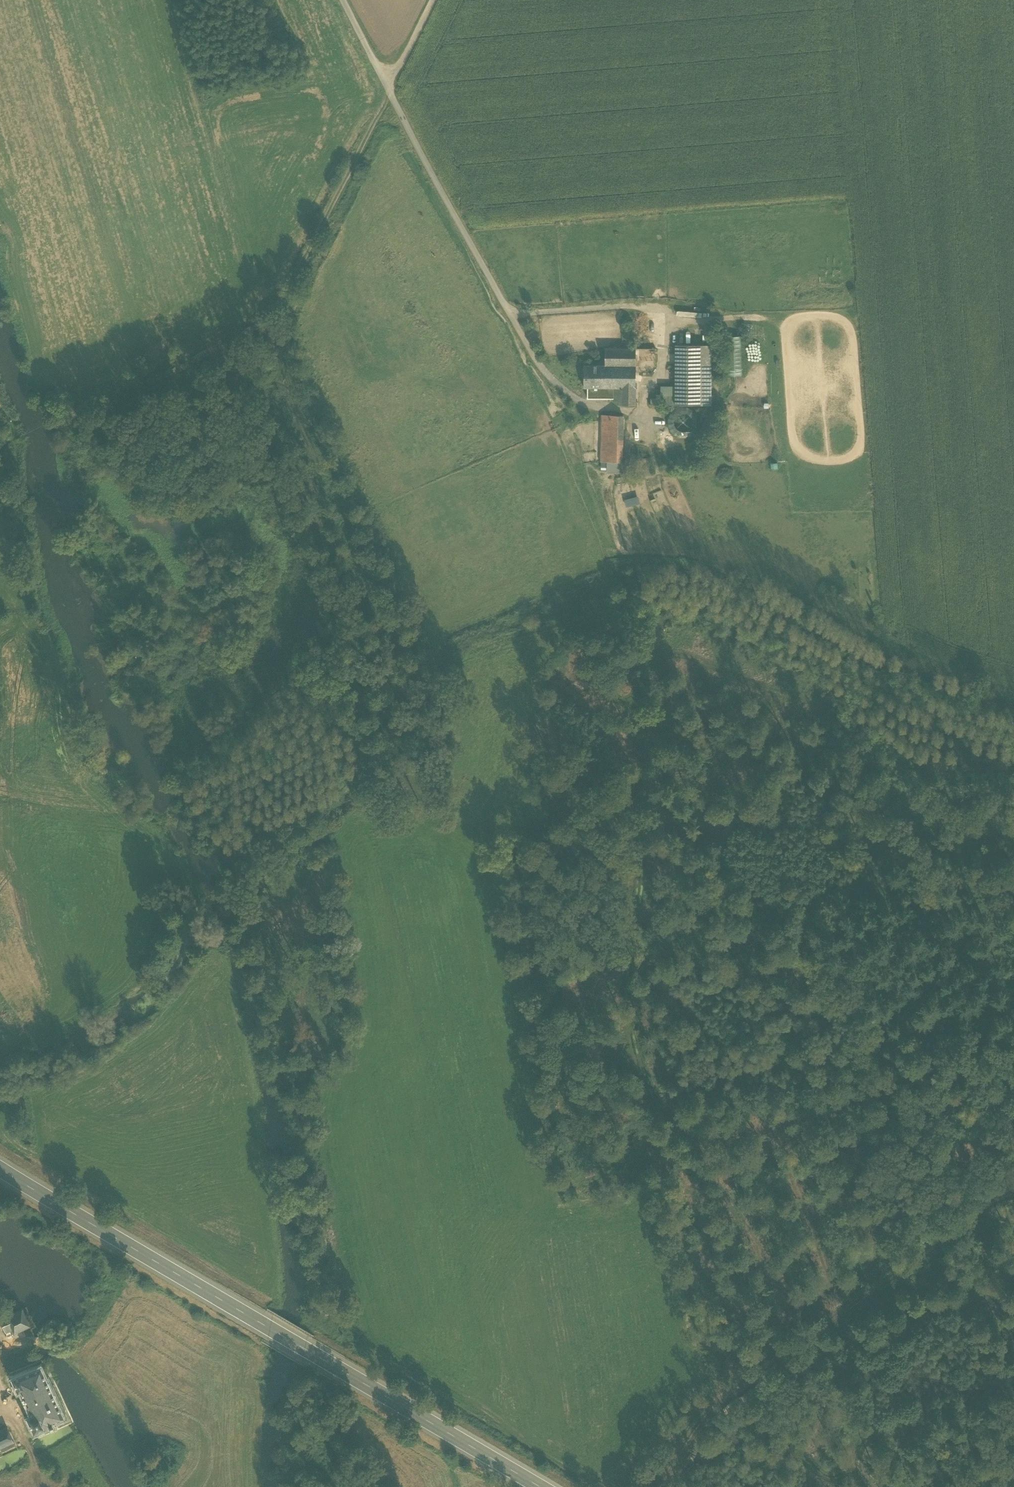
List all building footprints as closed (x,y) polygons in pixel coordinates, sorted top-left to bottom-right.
[(742,376),(742,337),(726,337),(727,376),(742,376)] [(711,345),(675,345),(675,387),(675,394),(675,404),(711,405),(711,345)] [(605,365),(635,365),(635,349),(605,349),(605,365)] [(601,366),(584,365),(583,388),(601,388),(601,366)] [(605,365),(601,366),(601,388),(613,388),(635,388),(635,365),(605,365)] [(635,405),(635,388),(613,388),(613,400),(621,404),(635,405)] [(656,404),(675,404),(675,394),(661,395),(656,395),(656,399),(656,404)] [(623,416),(601,414),(600,462),(607,462),(622,462),(623,416)] [(622,472),(622,462),(607,462),(607,472),(622,472)] [(662,490),(652,492),(655,508),(665,506),(662,490)] [(626,506),(641,503),(639,496),(624,499),(626,506)] [(15,1313),(13,1309),(6,1312),(7,1315),(0,1319),(2,1325),(0,1326),(0,1328),(2,1332),(5,1331),(5,1332),(13,1328),(15,1331),(34,1323),(27,1307),(15,1313)] [(41,1367),(13,1378),(18,1390),(22,1389),(33,1414),(28,1418),(34,1432),(54,1424),(53,1421),(64,1416),(57,1400),(58,1400),(49,1380),(48,1381),(41,1367)] [(0,1430),(0,1448),(14,1442),(7,1427),(0,1430)]
